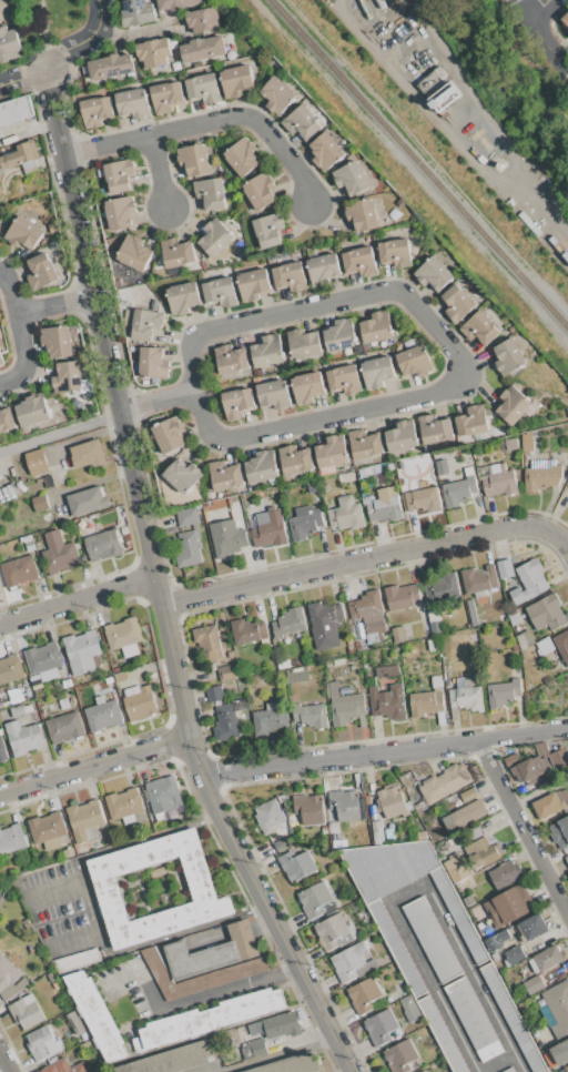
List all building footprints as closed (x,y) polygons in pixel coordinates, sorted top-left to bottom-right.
[(12,18),(0,21),(0,0),(7,0),(12,18)] [(124,1),(130,0),(146,0),(146,3),(152,2),(156,22),(123,29),(119,10),(126,9),(124,1)] [(161,12),(158,0),(202,0),(203,3),(182,8),(182,10),(171,12),(170,10),(161,12)] [(186,12),(217,7),(221,21),(220,21),(221,30),(196,34),(194,27),(190,28),(186,12)] [(558,20),(567,30),(567,11),(558,20)] [(20,57),(0,63),(0,27),(6,26),(8,31),(16,28),(22,50),(18,51),(20,57)] [(185,62),(181,45),(191,43),(190,40),(202,38),(202,40),(222,36),(226,54),(185,62)] [(143,69),(142,62),(140,62),(135,43),(169,37),(173,57),(166,58),(168,64),(143,69)] [(92,80),(88,61),(105,58),(104,55),(120,52),(121,55),(131,53),(135,71),(92,80)] [(242,89),(243,95),(226,99),(222,77),(221,72),(225,71),(224,70),(250,64),(254,87),(242,89)] [(449,79),(437,66),(416,84),(428,97),(449,79)] [(200,77),(200,75),(216,72),(222,100),(205,103),(204,97),(190,99),(186,80),(200,77)] [(276,75),(296,93),(277,113),(274,111),(272,114),(264,108),(271,100),(261,91),(276,75)] [(151,87),(180,81),(184,102),(172,105),(173,111),(156,114),(151,87)] [(428,99),(438,112),(461,94),(450,81),(428,99)] [(134,120),(133,114),(121,117),(115,93),(141,88),(141,90),(145,89),(151,117),(134,120)] [(34,117),(0,128),(0,104),(28,95),(34,117)] [(99,99),(111,97),(114,117),(102,119),(103,125),(87,129),(81,101),(98,98),(99,99)] [(303,104),(323,128),(306,141),(296,128),(290,134),(281,123),(303,104)] [(327,131),(345,153),(326,168),(320,160),(315,163),(304,149),(327,131)] [(243,178),(223,154),(245,135),(256,149),(253,152),(257,156),(255,159),(260,164),(243,178)] [(3,170),(0,160),(0,156),(18,150),(17,145),(34,140),(41,159),(36,160),(39,170),(24,174),(21,164),(3,170)] [(176,150),(205,143),(211,173),(187,178),(185,165),(181,165),(179,162),(176,150)] [(104,165),(132,159),(135,176),(129,178),(131,190),(111,194),(104,165)] [(351,196),(346,185),(337,189),(333,179),(335,178),(333,172),(358,160),(371,186),(351,196)] [(258,212),(242,185),(265,171),(275,185),(270,189),(277,200),(258,212)] [(223,178),(227,206),(204,210),(202,198),(196,199),(194,182),(223,178)] [(559,192),(567,201),(567,220),(550,201),(559,192)] [(104,201),(133,195),(136,213),(130,214),(132,226),(111,231),(104,201)] [(378,227),(356,232),(354,219),(345,221),(344,210),(346,210),(345,203),(373,198),(378,227)] [(261,250),(252,221),(280,212),(284,227),(277,230),(282,242),(261,250)] [(44,231),(32,250),(22,242),(19,247),(4,239),(14,222),(16,223),(21,215),(44,231)] [(214,259),(199,242),(207,233),(203,229),(215,216),(236,237),(214,259)] [(118,257),(129,234),(133,236),(134,234),(144,239),(142,244),(149,247),(148,250),(153,252),(145,271),(118,257)] [(168,267),(161,241),(179,237),(180,244),(191,242),(195,261),(168,267)] [(379,243),(392,242),(392,239),(409,237),(412,269),(395,270),(394,263),(381,264),(379,243)] [(343,253),(355,251),(354,249),(373,244),(379,275),(361,280),(359,271),(347,274),(343,253)] [(47,252),(59,279),(33,291),(26,275),(32,273),(27,261),(47,252)] [(312,260),(312,259),(336,253),(342,276),(328,279),(329,284),(314,287),(307,260),(312,260)] [(436,254),(456,277),(437,293),(429,284),(425,287),(414,274),(436,254)] [(286,265),(285,263),(303,260),(308,287),(292,292),(290,285),(276,287),(273,269),(286,265)] [(243,274),(242,273),(266,267),(271,290),(258,292),(260,299),(243,302),(237,275),(243,274)] [(202,284),(216,282),(215,280),(233,275),(240,304),(222,309),(220,301),(206,304),(202,284)] [(166,287),(196,281),(201,305),(190,307),(190,312),(173,315),(166,287)] [(456,284),(465,293),(466,292),(477,304),(454,324),(444,313),(449,307),(440,297),(456,284)] [(135,307),(165,312),(163,330),(155,328),(153,341),(131,338),(135,307)] [(363,344),(358,322),(373,320),(372,313),(388,310),(394,336),(389,337),(389,338),(363,344)] [(481,311),(500,333),(484,346),(476,337),(469,342),(459,330),(481,311)] [(328,351),(325,331),(329,330),(329,327),(336,325),(336,322),(352,317),(357,345),(328,351)] [(68,325),(72,355),(50,358),(48,346),(42,346),(40,330),(68,325)] [(294,358),(288,332),(306,327),(307,334),(317,332),(323,353),(294,358)] [(255,367),(251,345),(263,343),(261,336),(280,333),(285,362),(255,367)] [(504,377),(496,363),(500,361),(494,350),(513,337),(525,357),(525,360),(527,363),(523,365),(504,377)] [(221,375),(214,347),(230,344),(231,352),(245,348),(250,367),(237,370),(239,372),(221,375)] [(424,345),(435,370),(418,377),(416,372),(404,376),(395,355),(419,345),(420,347),(424,345)] [(141,347),(163,347),(163,361),(169,361),(169,378),(140,376),(141,347)] [(361,362),(390,356),(395,377),(383,380),(384,387),(367,391),(361,362)] [(80,360),(83,390),(54,394),(52,376),(59,375),(59,373),(57,373),(55,363),(80,360)] [(327,372),(339,370),(339,368),(356,364),(362,391),(345,394),(343,388),(332,391),(327,372)] [(292,378),(296,377),(296,376),(321,371),(325,393),(314,395),(315,402),(297,406),(292,378)] [(256,385),(281,381),(281,382),(286,381),(292,406),(275,411),(274,404),(262,407),(256,385)] [(513,426),(495,411),(503,402),(499,398),(511,384),(532,402),(532,401),(539,406),(529,417),(525,413),(513,426)] [(222,394),(237,390),(239,392),(252,388),(256,407),(243,411),(244,417),(229,422),(222,394)] [(22,428),(14,404),(27,401),(27,397),(42,392),(51,419),(22,428)] [(459,436),(455,417),(469,414),(468,407),(484,404),(489,429),(459,436)] [(10,431),(0,434),(0,410),(11,407),(17,426),(9,428),(10,431)] [(424,444),(418,417),(437,413),(438,422),(450,419),(455,437),(424,444)] [(164,454),(152,428),(172,418),(173,421),(174,419),(176,424),(182,422),(186,432),(181,434),(183,438),(182,439),(185,444),(164,454)] [(389,453),(385,432),(398,428),(397,422),(414,418),(419,446),(389,453)] [(354,459),(348,433),(366,428),(367,437),(372,436),(371,435),(379,433),(384,454),(354,459)] [(320,468),(315,447),(326,445),(325,437),(344,433),(351,462),(320,468)] [(521,434),(532,434),(532,452),(521,452),(521,434)] [(70,447),(99,438),(106,464),(94,467),(93,463),(74,468),(71,455),(72,455),(70,447)] [(507,451),(505,441),(517,438),(518,448),(507,451)] [(285,475),(280,449),(296,445),(297,451),(310,448),(314,469),(285,475)] [(26,454),(42,448),(49,471),(32,476),(26,454)] [(250,483),(245,463),(252,462),(251,458),(256,457),(255,453),(267,449),(267,452),(274,451),(280,477),(250,483)] [(163,475),(178,458),(187,467),(192,462),(201,469),(196,476),(199,478),(185,494),(163,475)] [(435,461),(446,458),(449,473),(438,475),(435,461)] [(215,491),(210,463),(226,459),(227,467),(241,465),(245,484),(215,491)] [(525,468),(530,468),(530,461),(557,459),(557,465),(562,465),(562,477),(558,486),(544,486),(545,489),(539,489),(539,493),(525,493),(525,468)] [(477,468),(506,462),(507,471),(514,469),(519,493),(506,496),(505,493),(484,497),(477,468)] [(382,472),(361,477),(358,471),(379,465),(382,472)] [(338,475),(354,472),(356,481),(341,484),(338,475)] [(442,484),(467,478),(466,476),(475,474),(478,492),(470,494),(470,496),(464,498),(465,503),(459,503),(460,505),(447,508),(442,484)] [(43,477),(51,475),(54,485),(47,487),(43,477)] [(404,493),(419,489),(418,482),(427,479),(428,487),(437,485),(443,509),(428,512),(427,509),(423,510),(422,507),(408,509),(404,493)] [(67,496),(101,485),(101,487),(103,486),(105,495),(109,495),(112,505),(72,517),(67,496)] [(362,497),(373,495),(374,500),(378,499),(376,489),(387,487),(389,497),(397,495),(402,518),(389,520),(389,518),(369,523),(366,505),(363,506),(362,497)] [(30,498),(45,494),(50,509),(36,514),(30,498)] [(327,510),(339,507),(337,497),(352,494),(354,505),(361,503),(365,526),(352,529),(351,526),(338,529),(338,526),(331,527),(327,510)] [(305,537),(306,539),(293,543),(288,519),(297,517),(295,508),(312,505),(313,509),(320,508),(324,525),(316,526),(317,530),(312,532),(312,535),(305,537)] [(180,567),(174,543),(179,542),(178,534),(192,530),(191,525),(180,527),(176,512),(196,507),(200,523),(199,523),(202,537),(197,538),(202,562),(180,567)] [(255,516),(281,510),(288,544),(275,546),(274,543),(254,547),(251,530),(258,529),(255,516)] [(210,524),(234,518),(236,529),(245,527),(248,545),(241,547),(241,550),(230,553),(230,556),(217,559),(210,524)] [(42,552),(49,549),(44,533),(60,528),(64,544),(73,542),(81,565),(69,569),(69,567),(59,570),(59,573),(49,576),(42,552)] [(84,538),(115,528),(123,553),(111,556),(111,555),(100,558),(101,560),(92,563),(84,538)] [(0,564),(32,554),(39,577),(18,583),(19,585),(7,589),(0,564)] [(497,562),(510,558),(515,575),(500,578),(497,562)] [(516,569),(537,558),(542,568),(540,569),(549,588),(516,606),(508,593),(519,586),(521,590),(526,588),(516,569)] [(490,588),(487,572),(486,565),(494,563),(499,586),(490,588)] [(462,570),(475,567),(476,569),(479,568),(480,573),(487,572),(490,588),(466,594),(462,570)] [(425,586),(438,584),(437,579),(443,578),(442,575),(455,573),(460,596),(428,604),(425,586)] [(389,611),(385,588),(397,585),(397,588),(417,584),(422,601),(419,603),(417,603),(414,606),(389,611)] [(346,603),(362,599),(361,596),(365,595),(365,591),(378,589),(383,613),(382,613),(385,631),(366,636),(363,616),(351,619),(346,603)] [(525,608),(555,591),(561,603),(558,605),(567,623),(550,631),(547,625),(537,630),(525,608)] [(467,600),(473,599),(478,625),(473,626),(467,600)] [(308,605),(321,603),(322,604),(326,603),(326,606),(341,603),(345,620),(338,623),(339,627),(336,628),(341,646),(316,650),(311,627),(313,627),(308,605)] [(275,639),(271,621),(278,620),(277,617),(285,616),(284,611),(288,611),(288,608),(301,606),(306,629),(283,635),(283,638),(275,639)] [(507,615),(517,610),(523,620),(513,625),(507,615)] [(111,650),(103,626),(113,623),(114,625),(124,623),(123,619),(135,616),(143,640),(136,643),(140,654),(125,658),(122,647),(111,650)] [(231,621),(244,619),(244,620),(248,619),(250,623),(264,619),(267,638),(236,645),(231,621)] [(429,623),(438,620),(442,631),(433,634),(429,623)] [(192,630),(215,625),(223,657),(205,661),(202,646),(196,648),(192,630)] [(390,628),(404,626),(406,640),(394,643),(390,628)] [(62,637),(73,634),(74,637),(84,634),(84,631),(94,628),(102,654),(92,657),(95,669),(74,676),(62,637)] [(515,636),(528,629),(535,644),(521,649),(515,636)] [(552,639),(567,630),(567,667),(552,639)] [(535,644),(548,636),(556,650),(544,657),(535,644)] [(31,675),(23,650),(36,647),(36,649),(48,646),(47,644),(57,640),(63,665),(57,667),(59,676),(42,681),(39,672),(31,675)] [(26,677),(0,685),(0,661),(9,658),(8,656),(19,653),(26,677)] [(217,667),(234,664),(236,678),(221,682),(217,667)] [(375,667),(398,665),(399,674),(376,676),(375,667)] [(285,669),(306,666),(310,679),(288,682),(285,669)] [(116,682),(114,675),(124,671),(128,679),(116,682)] [(409,695),(434,691),(432,677),(440,676),(444,711),(425,714),(425,716),(412,718),(409,695)] [(487,685),(511,682),(511,678),(519,677),(521,695),(514,696),(515,700),(508,700),(508,704),(503,705),(504,707),(490,708),(487,685)] [(448,689),(465,688),(464,679),(471,678),(471,687),(480,686),(484,709),(470,711),(470,708),(465,709),(465,707),(459,708),(459,706),(457,707),(458,719),(452,719),(448,689)] [(328,682),(337,681),(339,697),(363,694),(365,716),(352,718),(352,721),(347,722),(347,725),(334,727),(328,682)] [(368,687),(378,686),(378,692),(389,690),(389,685),(402,684),(406,719),(393,720),(393,717),(386,718),(386,714),(372,716),(368,687)] [(131,721),(124,697),(126,697),(124,689),(140,685),(141,687),(150,685),(159,712),(131,721)] [(205,688),(220,686),(222,699),(209,702),(205,688)] [(10,695),(22,691),(26,702),(13,706),(10,695)] [(252,711),(266,710),(265,704),(275,701),(274,695),(285,694),(290,727),(255,730),(252,711)] [(84,708),(98,705),(95,697),(103,695),(105,701),(116,699),(123,724),(113,726),(113,725),(103,728),(103,730),(92,734),(84,708)] [(67,697),(70,707),(62,709),(59,700),(67,697)] [(234,712),(234,710),(232,701),(247,698),(250,708),(234,712)] [(292,704),(300,702),(301,707),(325,704),(327,728),(314,729),(314,722),(303,725),(302,721),(294,721),(292,704)] [(12,718),(10,708),(23,704),(26,714),(12,718)] [(44,720),(78,710),(85,735),(73,739),(73,737),(62,740),(62,742),(52,746),(44,720)] [(234,710),(234,712),(240,736),(220,740),(214,715),(234,710)] [(4,724),(19,719),(22,728),(39,724),(45,747),(37,750),(36,748),(24,751),(26,755),(16,758),(4,724)] [(535,744),(546,742),(547,751),(536,754),(535,744)] [(567,747),(567,749),(567,771),(558,775),(550,754),(567,747)] [(504,758),(516,752),(520,760),(507,767),(504,758)] [(539,773),(532,759),(539,755),(541,758),(547,770),(539,773)] [(547,770),(541,758),(546,756),(551,768),(547,770)] [(510,768),(517,766),(516,765),(531,757),(532,759),(539,773),(520,783),(516,775),(514,775),(510,768)] [(428,806),(418,787),(424,785),(423,781),(435,775),(436,777),(445,772),(444,770),(457,762),(458,766),(464,762),(474,780),(428,806)] [(144,782),(173,773),(182,803),(174,806),(174,808),(153,815),(144,782)] [(417,813),(399,778),(408,773),(426,808),(417,813)] [(386,819),(376,791),(384,788),(384,786),(397,781),(407,811),(386,819)] [(112,820),(104,796),(116,792),(118,795),(128,791),(126,789),(136,786),(143,810),(112,820)] [(459,795),(474,787),(478,796),(464,803),(459,795)] [(356,790),(359,819),(338,822),(337,809),(331,810),(328,791),(344,789),(344,791),(356,790)] [(532,802),(556,791),(560,800),(564,799),(567,807),(540,819),(532,802)] [(321,795),(324,823),(293,828),(288,796),(308,793),(308,797),(321,795)] [(265,836),(254,815),(257,812),(255,809),(275,798),(286,819),(273,827),(275,830),(265,836)] [(450,813),(480,798),(488,813),(458,829),(450,813)] [(104,823),(95,826),(99,838),(78,845),(67,807),(78,805),(78,807),(89,803),(89,801),(98,799),(104,823)] [(36,845),(28,820),(39,817),(39,819),(50,816),(50,813),(61,810),(69,835),(60,838),(62,846),(47,850),(44,842),(36,845)] [(550,826),(567,817),(567,845),(561,849),(558,842),(556,845),(551,836),(554,833),(550,826)] [(28,847),(0,855),(0,828),(1,830),(12,827),(11,825),(20,821),(28,847)] [(478,825),(483,836),(473,840),(467,830),(478,825)] [(88,860),(195,827),(217,900),(231,896),(236,912),(114,950),(88,860)] [(463,847),(486,836),(490,845),(495,843),(501,858),(485,867),(484,864),(474,869),(463,847)] [(274,843),(286,837),(291,845),(277,851),(274,843)] [(427,841),(547,1071),(453,1071),(337,848),(427,841)] [(63,850),(72,848),(74,854),(65,858),(63,850)] [(298,879),(292,882),(278,857),(293,849),(296,856),(307,850),(317,870),(298,879)] [(449,857),(458,852),(464,863),(455,868),(449,857)] [(488,872),(499,867),(498,864),(505,861),(506,863),(511,861),(516,868),(519,867),(524,877),(497,890),(488,872)] [(464,863),(470,876),(454,884),(447,872),(455,868),(464,863)] [(297,892),(323,880),(337,908),(325,914),(324,912),(311,919),(297,892)] [(515,886),(529,911),(496,929),(483,903),(515,886)] [(463,900),(471,894),(476,902),(466,907),(463,900)] [(314,926),(341,912),(349,931),(352,930),(355,937),(325,952),(318,938),(320,937),(314,926)] [(519,923),(539,913),(549,930),(528,941),(519,923)] [(243,961),(236,939),(232,941),(229,924),(248,919),(260,957),(243,961)] [(483,941),(507,929),(511,938),(501,942),(504,945),(489,953),(483,941)] [(175,982),(164,945),(184,939),(189,954),(232,941),(236,939),(243,961),(175,982)] [(331,958),(363,941),(372,959),(374,958),(378,967),(358,978),(357,974),(343,982),(331,958)] [(505,952),(518,944),(526,958),(511,965),(505,952)] [(532,957),(556,944),(564,959),(540,971),(540,970),(535,972),(529,961),(534,958),(532,957)] [(168,982),(158,945),(145,948),(158,1000),(267,972),(263,958),(168,982)] [(97,948),(101,962),(59,974),(51,961),(97,948)] [(11,982),(0,992),(0,952),(22,975),(13,983),(11,982)] [(64,977),(84,970),(88,978),(92,977),(125,1041),(122,1044),(129,1056),(108,1062),(64,977)] [(523,982),(539,974),(545,985),(528,994),(523,982)] [(346,990),(374,975),(383,995),(372,1001),(376,1009),(359,1018),(346,990)] [(541,993),(567,980),(567,1036),(557,1042),(549,1027),(556,1023),(541,993)] [(136,1053),(132,1039),(142,1035),(140,1030),(150,1028),(148,1023),(200,1008),(201,1012),(221,1007),(220,1002),(271,988),(273,992),(283,989),(288,1010),(136,1053)] [(7,1005),(33,992),(47,1018),(23,1030),(19,1022),(17,1023),(7,1005)] [(399,1000),(410,994),(420,1017),(408,1022),(403,1012),(405,1011),(399,1000)] [(362,1021),(387,1009),(397,1028),(381,1035),(384,1043),(375,1048),(362,1021)] [(75,1010),(85,1030),(78,1034),(67,1015),(75,1010)] [(263,1020),(295,1010),(303,1034),(292,1038),(291,1032),(268,1039),(263,1020)] [(27,1035),(48,1024),(58,1043),(48,1048),(52,1055),(37,1063),(27,1043),(30,1042),(27,1035)] [(267,1054),(244,1061),(241,1048),(246,1045),(246,1043),(262,1038),(267,1054)] [(215,1060),(177,1071),(114,1071),(112,1069),(210,1039),(215,1060)] [(410,1071),(408,1071),(391,1071),(387,1064),(389,1063),(384,1052),(409,1039),(418,1058),(407,1063),(410,1071)] [(550,1049),(567,1039),(567,1059),(550,1069),(542,1054),(550,1051),(550,1049)] [(80,1045),(90,1040),(94,1048),(84,1053),(80,1045)] [(321,1070),(314,1071),(241,1071),(314,1049),(321,1070)] [(82,1062),(87,1071),(41,1071),(40,1070),(64,1056),(70,1069),(82,1062)] [(558,1071),(567,1071),(567,1064),(556,1069),(558,1071)]
